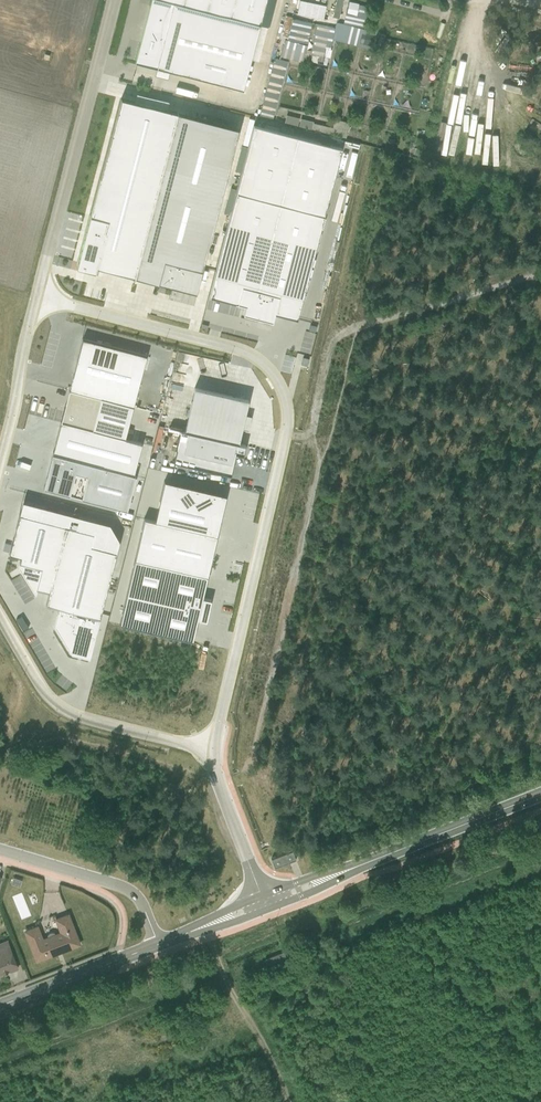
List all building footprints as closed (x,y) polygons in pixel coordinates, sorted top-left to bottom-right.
[(259,24),(168,0),(152,0),(136,61),(242,89),(250,58),(258,60),(266,26),(259,24)] [(259,24),(266,0),(168,0),(259,24)] [(297,13),(323,18),(326,5),(300,0),(297,13)] [(362,5),(349,2),(347,13),(346,13),(343,24),(342,23),(341,29),(335,27),(334,28),(329,27),(329,26),(317,24),(311,55),(323,58),(323,56),(329,58),(331,50),(325,48),(326,47),(330,48),(332,40),(372,49),(377,30),(367,27),(371,7),(362,4),(362,5)] [(292,17),(286,15),(281,37),(287,38),(287,40),(285,39),(280,57),(303,62),(307,45),(306,45),(312,24),(292,18),(292,17)] [(286,61),(274,58),(259,117),(270,120),(277,93),(279,94),(280,88),(279,88),(286,61)] [(446,101),(460,102),(462,87),(448,86),(446,101)] [(87,270),(94,272),(96,267),(196,293),(196,291),(194,290),(236,128),(120,98),(76,267),(87,270)] [(311,129),(345,138),(349,123),(334,119),(332,127),(313,122),(311,129)] [(274,313),(296,319),(341,148),(253,125),(209,296),(245,305),(243,314),(272,322),(274,313)] [(146,355),(82,338),(69,390),(133,406),(146,355)] [(248,400),(194,388),(184,431),(238,443),(241,429),(248,430),(250,416),(244,414),(248,400)] [(124,438),(133,406),(69,390),(61,421),(124,438)] [(141,443),(124,438),(61,421),(52,454),(133,475),(141,443)] [(181,430),(173,462),(231,475),(235,454),(243,455),(246,445),(238,443),(184,431),(181,430)] [(135,476),(133,475),(52,454),(43,488),(127,509),(135,476)] [(165,481),(156,521),(217,535),(226,495),(165,481)] [(65,526),(18,514),(8,553),(20,557),(17,566),(36,595),(37,588),(48,592),(65,526)] [(143,519),(119,624),(192,641),(197,619),(206,621),(211,600),(202,598),(217,535),(156,521),(143,519)] [(119,540),(65,526),(46,604),(59,608),(54,626),(71,653),(89,658),(119,540)] [(272,866),(292,858),(289,850),(269,857),(272,866)] [(16,882),(8,892),(15,898),(23,888),(16,882)] [(36,961),(79,944),(68,915),(56,919),(60,932),(55,934),(54,933),(52,932),(49,933),(47,935),(48,937),(42,939),(37,927),(25,931),(36,961)] [(17,968),(6,940),(0,943),(0,975),(17,968)] [(287,963),(283,953),(264,959),(268,970),(287,963)]
